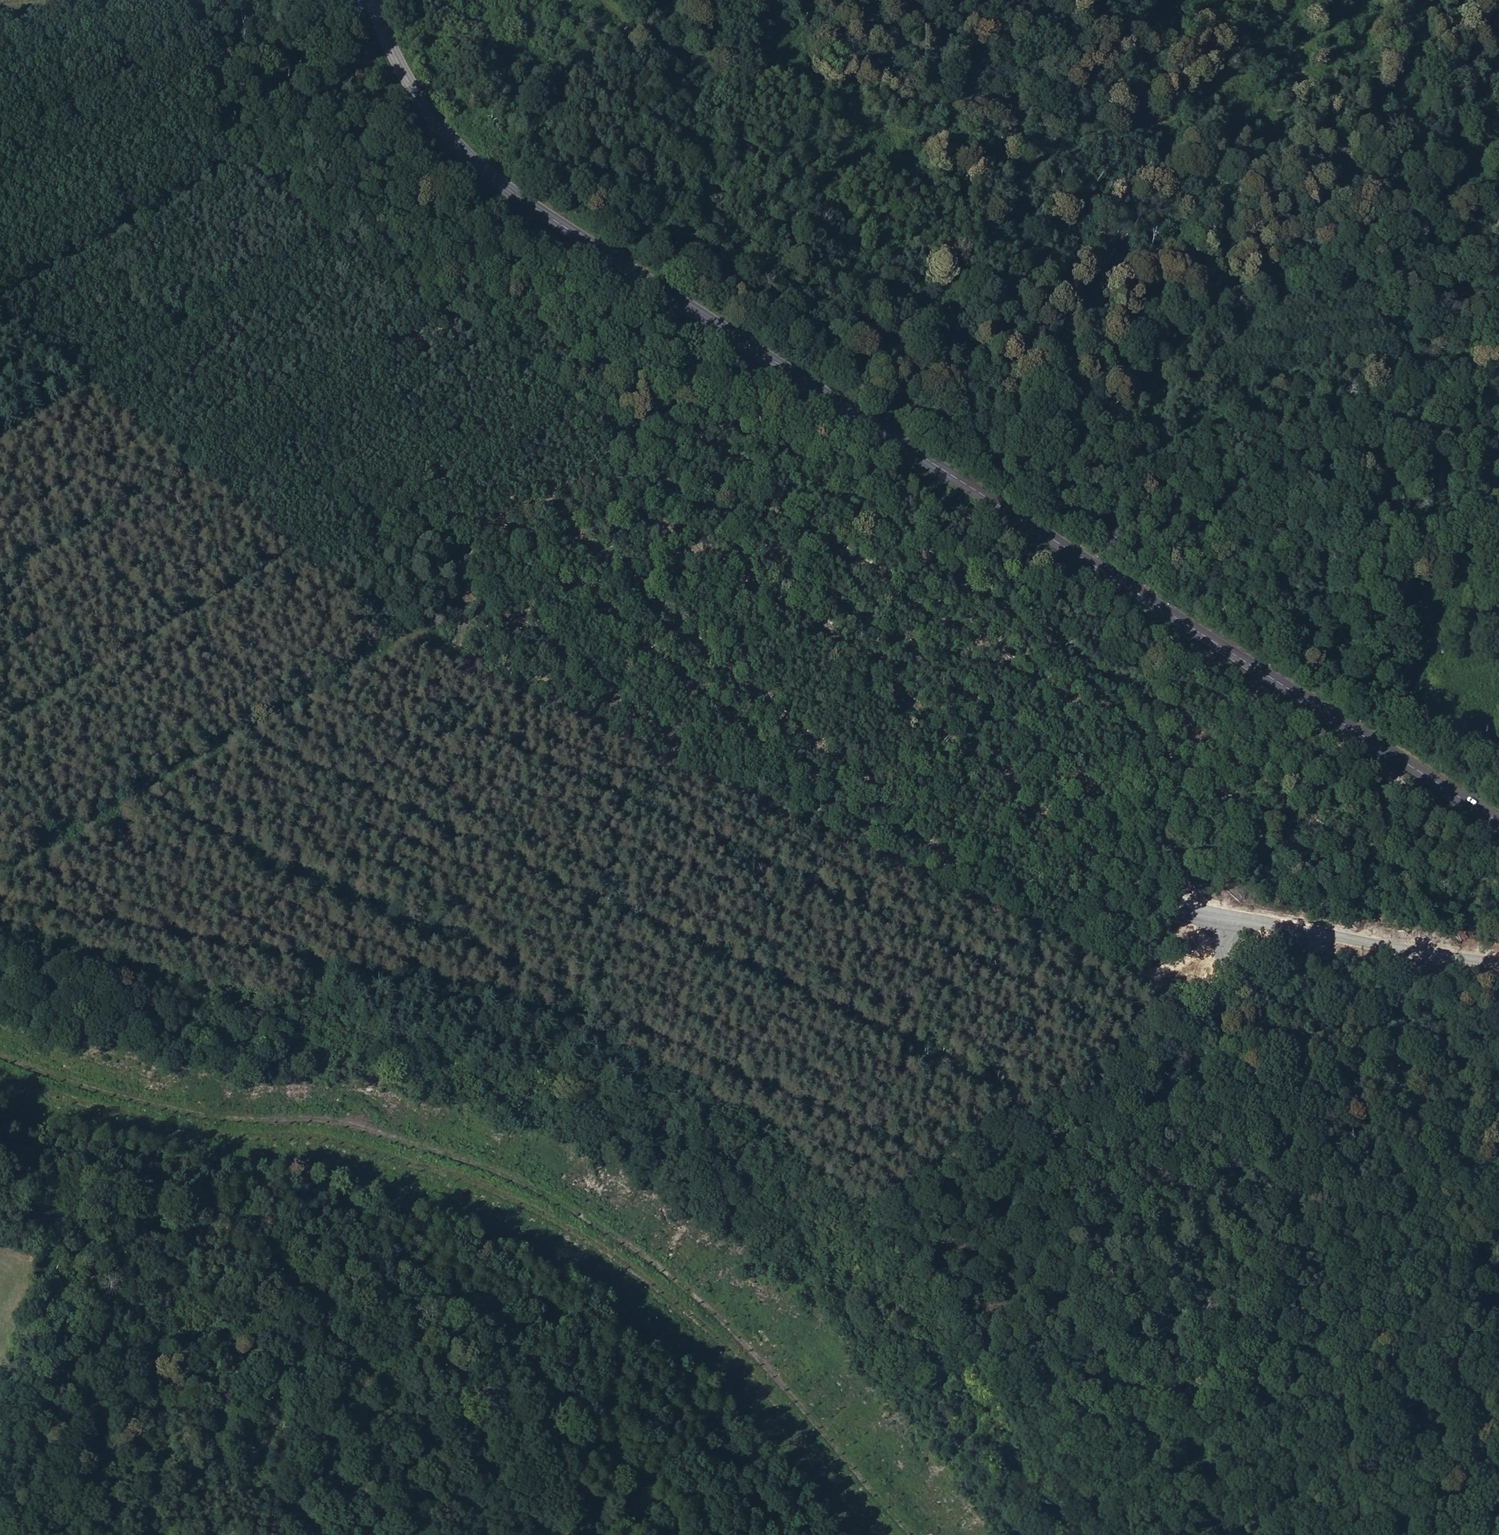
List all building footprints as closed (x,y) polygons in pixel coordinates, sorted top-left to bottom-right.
[(1498,564),(1490,566),(1494,585),(1498,584),(1498,566),(1498,564)] [(1461,673),(1458,651),(1452,653),(1454,674),(1461,673)]
